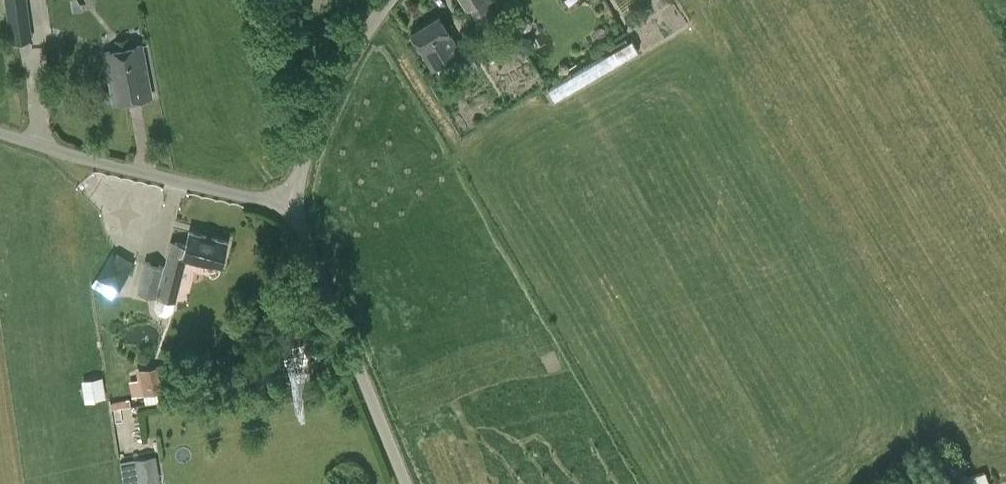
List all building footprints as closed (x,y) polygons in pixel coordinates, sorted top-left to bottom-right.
[(34,40),(28,0),(5,0),(11,43),(12,43),(13,46),(32,43),(31,40),(34,40)] [(487,0),(462,0),(465,5),(467,4),(485,33),(486,33),(488,36),(501,28),(499,24),(502,23),(487,0)] [(411,32),(432,68),(461,51),(439,15),(411,32)] [(555,99),(639,49),(633,38),(548,87),(555,99)] [(113,103),(151,96),(141,45),(103,52),(113,103)] [(478,64),(471,52),(460,58),(467,70),(478,64)] [(222,264),(228,241),(189,230),(185,243),(172,240),(165,266),(146,261),(145,266),(140,290),(157,294),(155,306),(158,314),(167,316),(174,311),(176,302),(187,261),(199,264),(201,258),(222,264)] [(119,290),(133,263),(114,254),(100,280),(119,290)] [(136,369),(138,378),(140,392),(164,387),(160,365),(136,369)] [(81,377),(84,400),(106,397),(103,375),(81,377)] [(157,455),(122,461),(126,483),(162,483),(157,455)]
